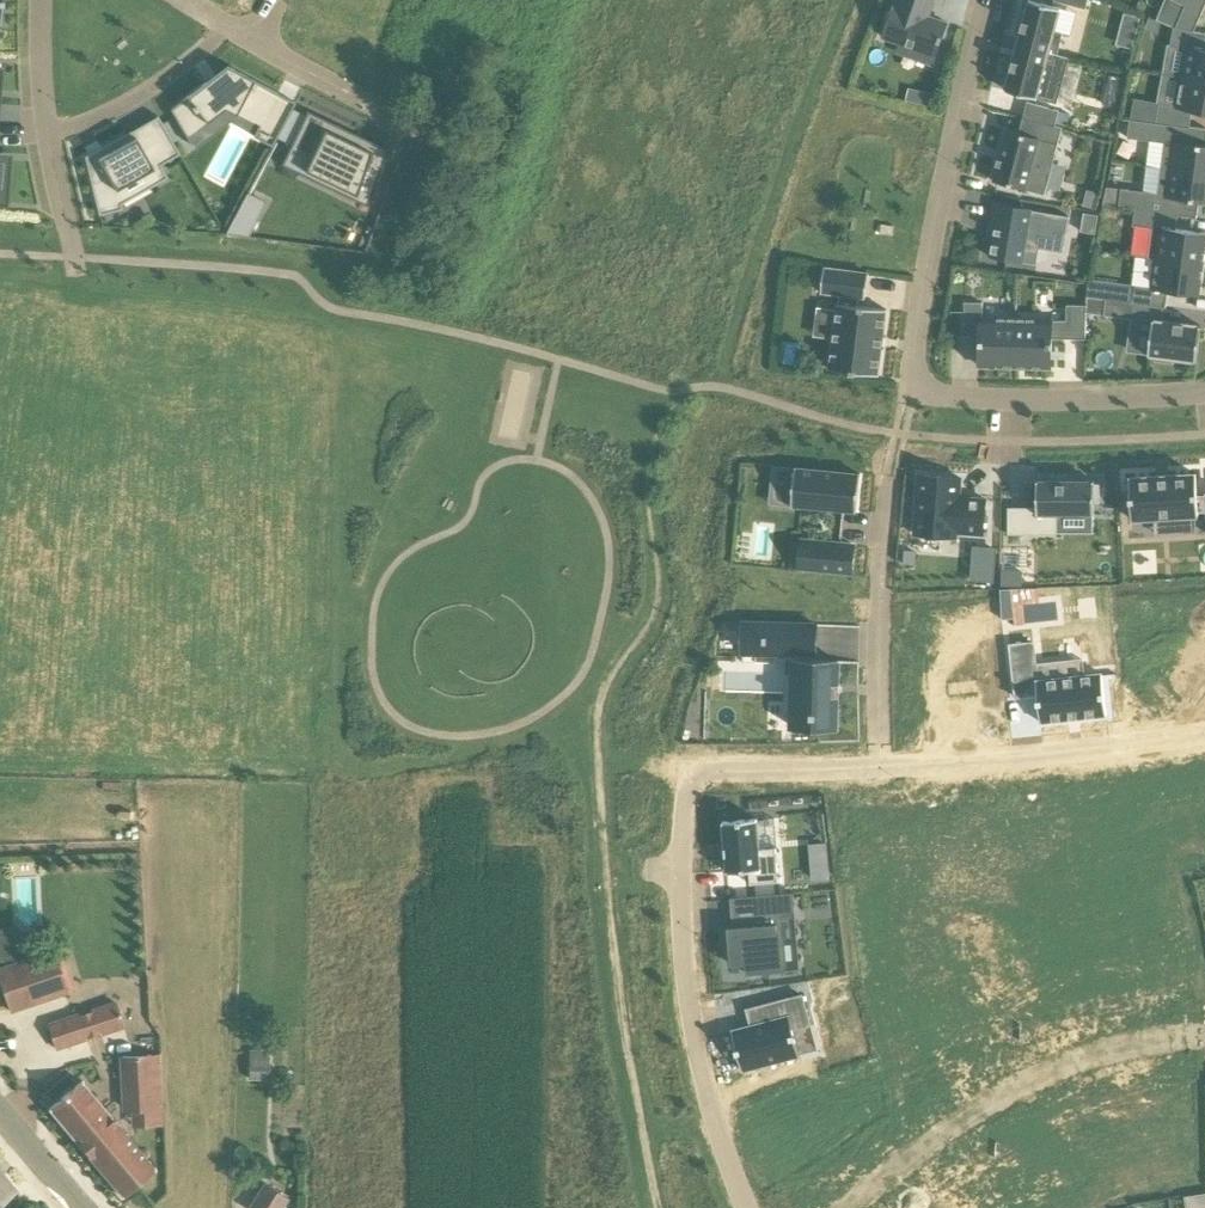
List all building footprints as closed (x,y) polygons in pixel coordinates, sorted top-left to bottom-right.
[(897,6),(895,5),(884,36),(917,48),(919,42),(939,49),(948,24),(923,15),(928,0),(899,0),(897,6)] [(1063,33),(1055,31),(1061,8),(1030,0),(1018,45),(1058,56),(1058,55),(1063,33)] [(1054,0),(1086,9),(1089,0),(1055,0),(1054,0)] [(1194,31),(1204,6),(1204,0),(1189,0),(1187,5),(1186,5),(1176,28),(1194,31)] [(1157,33),(1161,21),(1155,19),(1150,17),(1146,29),(1157,33)] [(1175,28),(1171,45),(1188,48),(1182,77),(1204,82),(1204,50),(1204,49),(1204,46),(1204,33),(1194,31),(1176,28),(1175,28)] [(1069,58),(1058,55),(1058,56),(1018,45),(1006,90),(1057,104),(1069,58)] [(207,82),(171,110),(188,138),(190,137),(226,109),(259,127),(255,134),(254,136),(272,146),(293,108),(291,107),(276,99),(279,93),(228,66),(207,82)] [(1182,77),(1177,106),(1160,103),(1156,123),(1190,127),(1193,111),(1204,113),(1204,82),(1182,77)] [(923,94),(920,104),(934,108),(934,107),(937,95),(924,91),(923,94)] [(1060,110),(1028,102),(1024,118),(1056,127),(1060,110)] [(308,111),(291,145),(312,155),(305,170),(338,187),(336,191),(368,206),(385,158),(383,158),(343,138),(348,130),(308,111)] [(1056,127),(1024,118),(1020,133),(1008,130),(994,181),(1045,195),(1063,129),(1056,127)] [(1156,123),(1131,120),(1128,138),(1165,143),(1162,168),(1204,174),(1204,129),(1190,127),(1156,123)] [(104,156),(88,165),(93,175),(90,177),(99,215),(123,209),(122,204),(118,189),(144,174),(151,187),(168,178),(161,165),(180,154),(179,151),(162,123),(151,129),(130,141),(127,135),(121,139),(120,138),(106,146),(107,147),(100,150),(104,156)] [(1136,209),(1179,214),(1178,215),(1197,218),(1199,202),(1204,202),(1204,174),(1162,168),(1159,193),(1122,189),(1120,207),(1136,209)] [(252,220),(294,238),(313,193),(271,176),(252,220)] [(1107,187),(1104,205),(1120,207),(1122,189),(1107,187)] [(1097,209),(1101,193),(1088,190),(1084,206),(1097,209)] [(1157,258),(1204,264),(1204,258),(1204,233),(1177,229),(1178,215),(1179,214),(1136,209),(1134,226),(1153,228),(1149,257),(1157,258)] [(1085,213),(1082,232),(1096,234),(1099,215),(1085,213)] [(1038,243),(1040,229),(1000,223),(998,238),(971,234),(966,272),(1016,279),(1021,241),(1038,243)] [(1136,285),(1134,302),(1164,306),(1164,307),(1166,307),(1168,291),(1200,295),(1204,264),(1157,258),(1153,287),(1136,285)] [(825,268),(821,292),(841,295),(840,304),(838,303),(830,369),(879,376),(887,310),(858,306),(859,297),(866,298),(869,273),(825,268)] [(1163,321),(1164,307),(1164,306),(1134,302),(1132,319),(1153,322),(1149,355),(1155,356),(1155,362),(1175,364),(1175,358),(1197,361),(1202,326),(1163,321)] [(981,336),(980,366),(1016,367),(1017,319),(983,319),(983,303),(965,303),(964,336),(981,336)] [(1017,319),(1016,367),(1052,367),(1052,338),(1086,339),(1087,305),(1068,305),(1067,321),(1017,319)] [(861,475),(796,469),(792,506),(857,512),(861,475)] [(1130,478),(1133,519),(1155,518),(1196,515),(1199,515),(1199,511),(1204,511),(1204,496),(1198,497),(1196,474),(1130,478)] [(920,475),(915,534),(957,537),(957,532),(984,534),(986,499),(960,497),(961,478),(920,475)] [(1009,507),(1009,535),(1058,535),(1058,514),(1095,514),(1095,502),(1099,502),(1099,485),(1095,485),(1095,480),(1038,480),(1038,507),(1009,507)] [(854,545),(803,540),(800,568),(852,573),(854,545)] [(997,547),(973,546),(971,581),(995,582),(997,547)] [(904,550),(903,564),(916,565),(917,551),(904,550)] [(1023,571),(1002,570),(1002,585),(1023,586),(1023,571)] [(1002,619),(1003,619),(1015,618),(1014,588),(1001,589),(1002,619)] [(744,624),(743,652),(745,652),(787,653),(787,654),(786,673),(794,674),(792,727),(837,728),(838,696),(838,694),(838,685),(839,685),(839,683),(840,662),(815,661),(815,655),(816,655),(817,624),(788,624),(744,622),(744,624)] [(1204,695),(1204,688),(1204,678),(1204,639),(1190,641),(1192,656),(1132,664),(1137,705),(1204,695)] [(1038,697),(1042,724),(1108,716),(1103,674),(1083,677),(1082,661),(1060,663),(1062,679),(1038,682),(1034,645),(1011,647),(1017,699),(1038,697)] [(760,849),(758,820),(757,818),(738,820),(738,818),(728,819),(728,821),(724,821),(724,823),(726,847),(726,849),(727,855),(727,857),(728,870),(728,872),(750,870),(751,884),(779,882),(777,848),(760,849)] [(831,879),(830,864),(812,866),(813,880),(831,879)] [(1143,876),(1134,879),(1138,894),(1147,891),(1143,876)] [(794,893),(731,898),(733,926),(729,927),(732,965),(747,963),(748,973),(781,970),(776,913),(796,911),(794,893)] [(14,928),(0,928),(0,959),(15,958),(14,928)] [(56,951),(0,971),(0,981),(10,1011),(69,991),(56,951)] [(840,994),(851,992),(846,976),(827,981),(830,992),(840,994)] [(754,1024),(734,1029),(745,1069),(802,1054),(795,1029),(812,1025),(804,994),(750,1008),(754,1024)] [(117,1003),(92,1012),(99,1034),(125,1026),(117,1003)] [(56,1049),(86,1039),(79,1016),(49,1026),(56,1049)] [(269,1080),(270,1049),(250,1049),(250,1080),(269,1080)] [(152,1055),(123,1057),(126,1112),(155,1110),(152,1055)] [(123,1198),(156,1171),(83,1081),(49,1109),(51,1111),(52,1110),(123,1195),(122,1196),(123,1198)] [(0,1172),(0,1203),(15,1191),(0,1172)] [(289,1198),(266,1183),(251,1207),(282,1207),(289,1198)]
